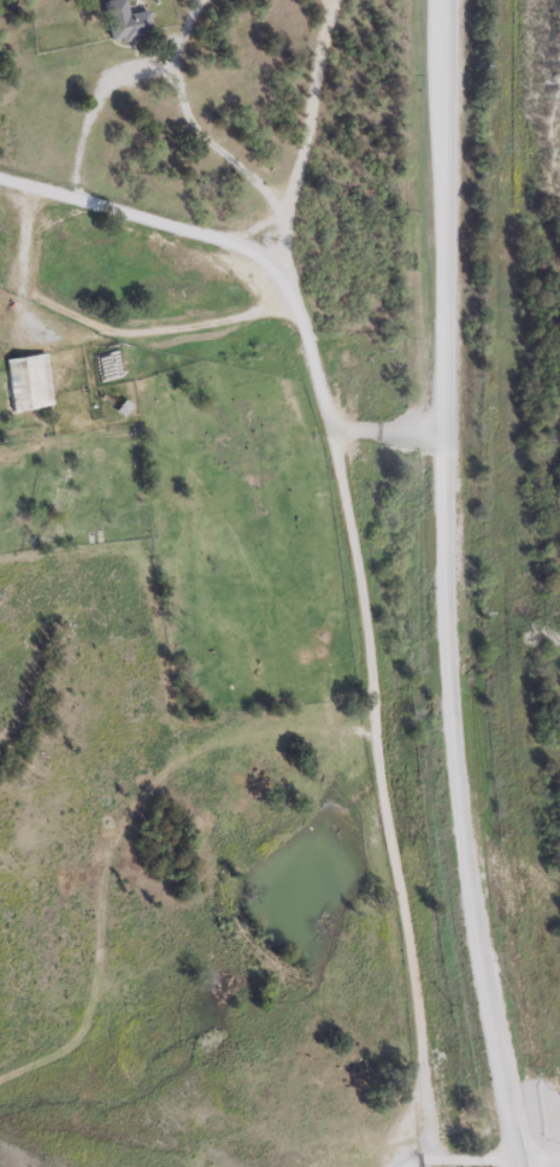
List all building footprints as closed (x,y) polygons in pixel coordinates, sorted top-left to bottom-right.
[(112,39),(105,0),(126,0),(129,13),(149,10),(153,30),(141,33),(142,37),(123,41),(122,36),(112,39)] [(14,410),(7,360),(45,354),(52,404),(14,410)]
